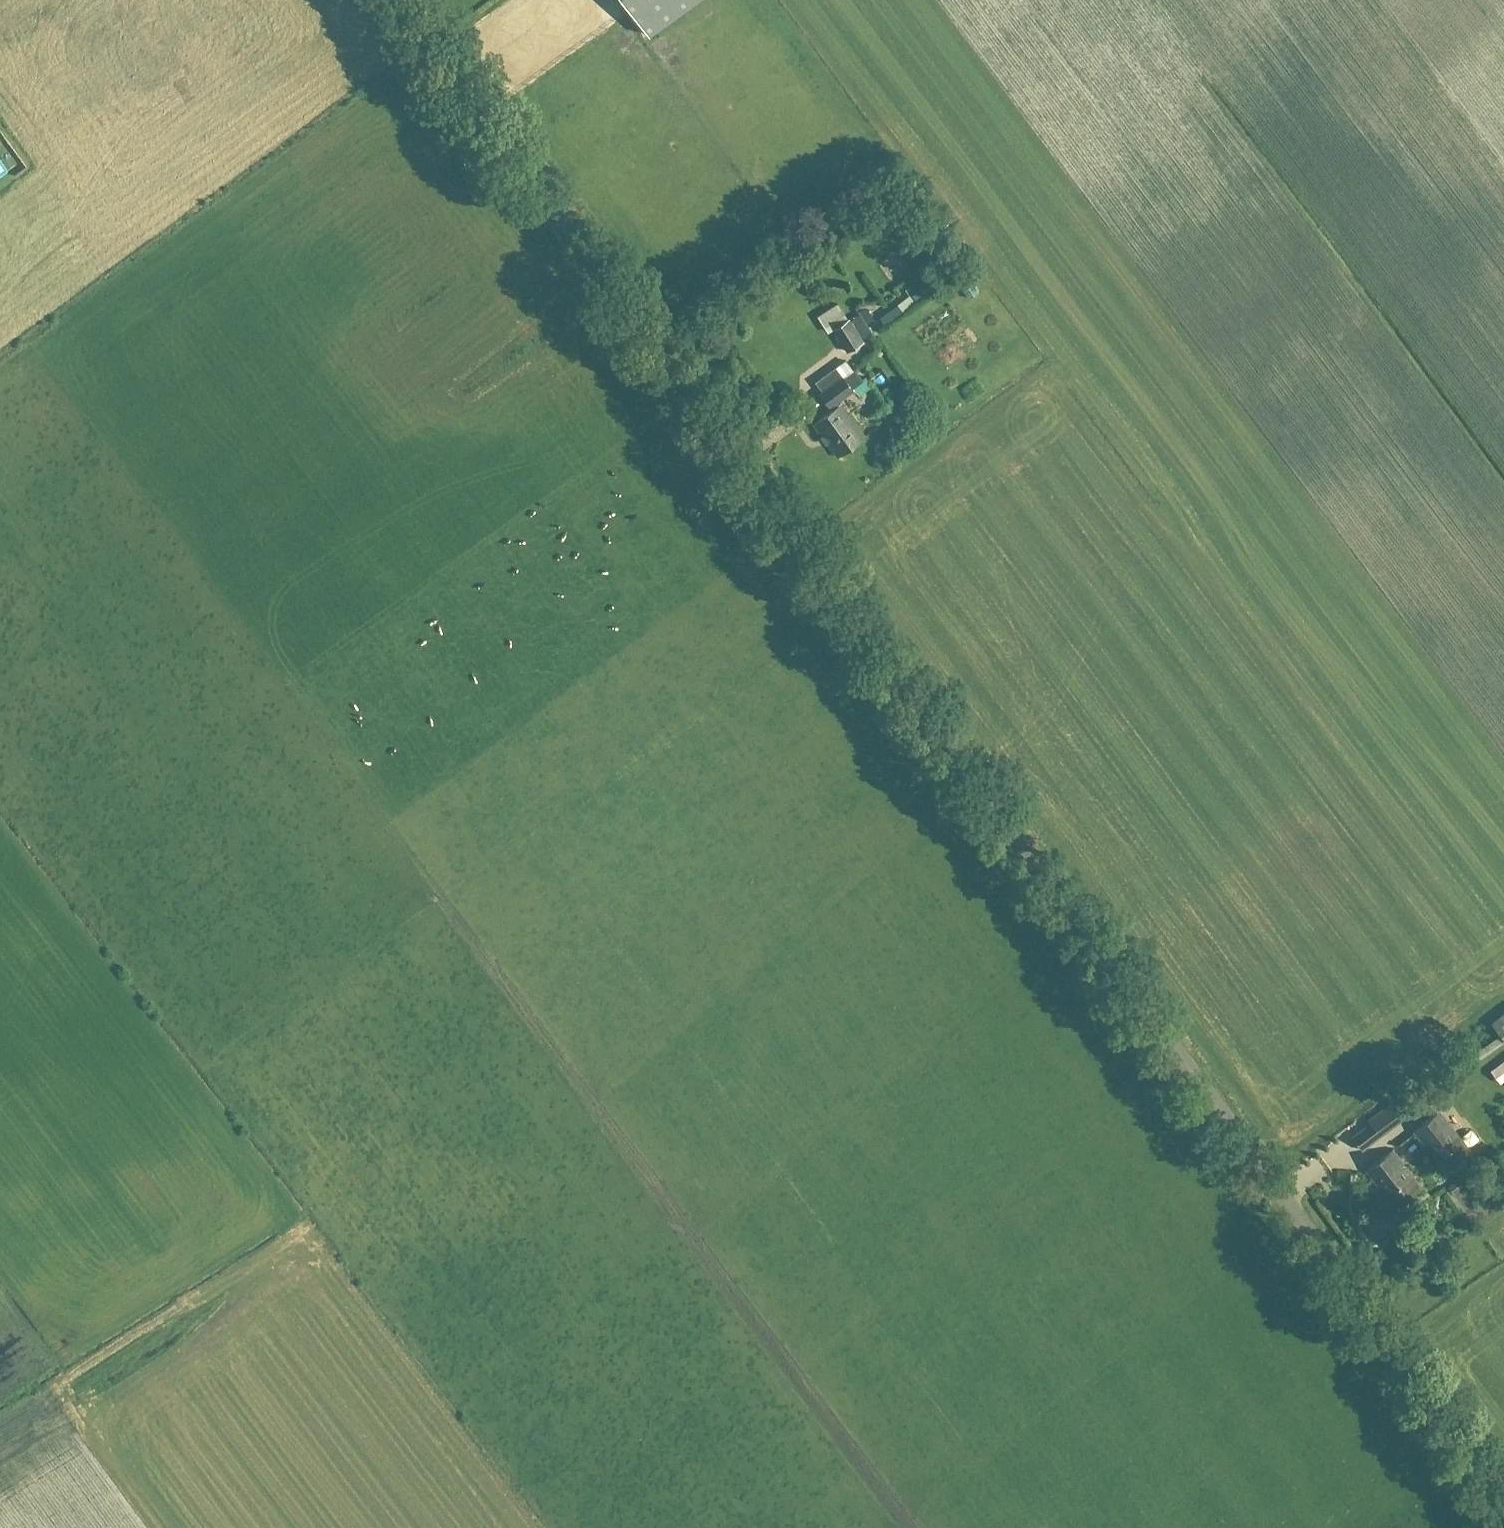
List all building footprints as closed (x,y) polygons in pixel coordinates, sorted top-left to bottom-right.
[(649,35),(696,0),(623,0),(649,35)] [(869,303),(860,309),(869,323),(878,316),(869,303)] [(862,339),(871,334),(859,314),(850,320),(849,319),(832,330),(847,353),(864,342),(862,339)] [(830,408),(853,391),(842,377),(820,395),(830,408)] [(983,383),(969,389),(974,400),(988,394),(983,383)] [(837,457),(865,437),(841,404),(813,425),(837,457)] [(1503,1040),(1503,1015),(1492,1024),(1503,1040)] [(1467,1153),(1436,1114),(1416,1130),(1447,1170),(1467,1153)] [(1362,1151),(1381,1137),(1370,1123),(1350,1138),(1362,1151)] [(1395,1209),(1421,1189),(1391,1151),(1366,1170),(1383,1194),(1369,1205),(1380,1219),(1394,1208),(1395,1209)]
